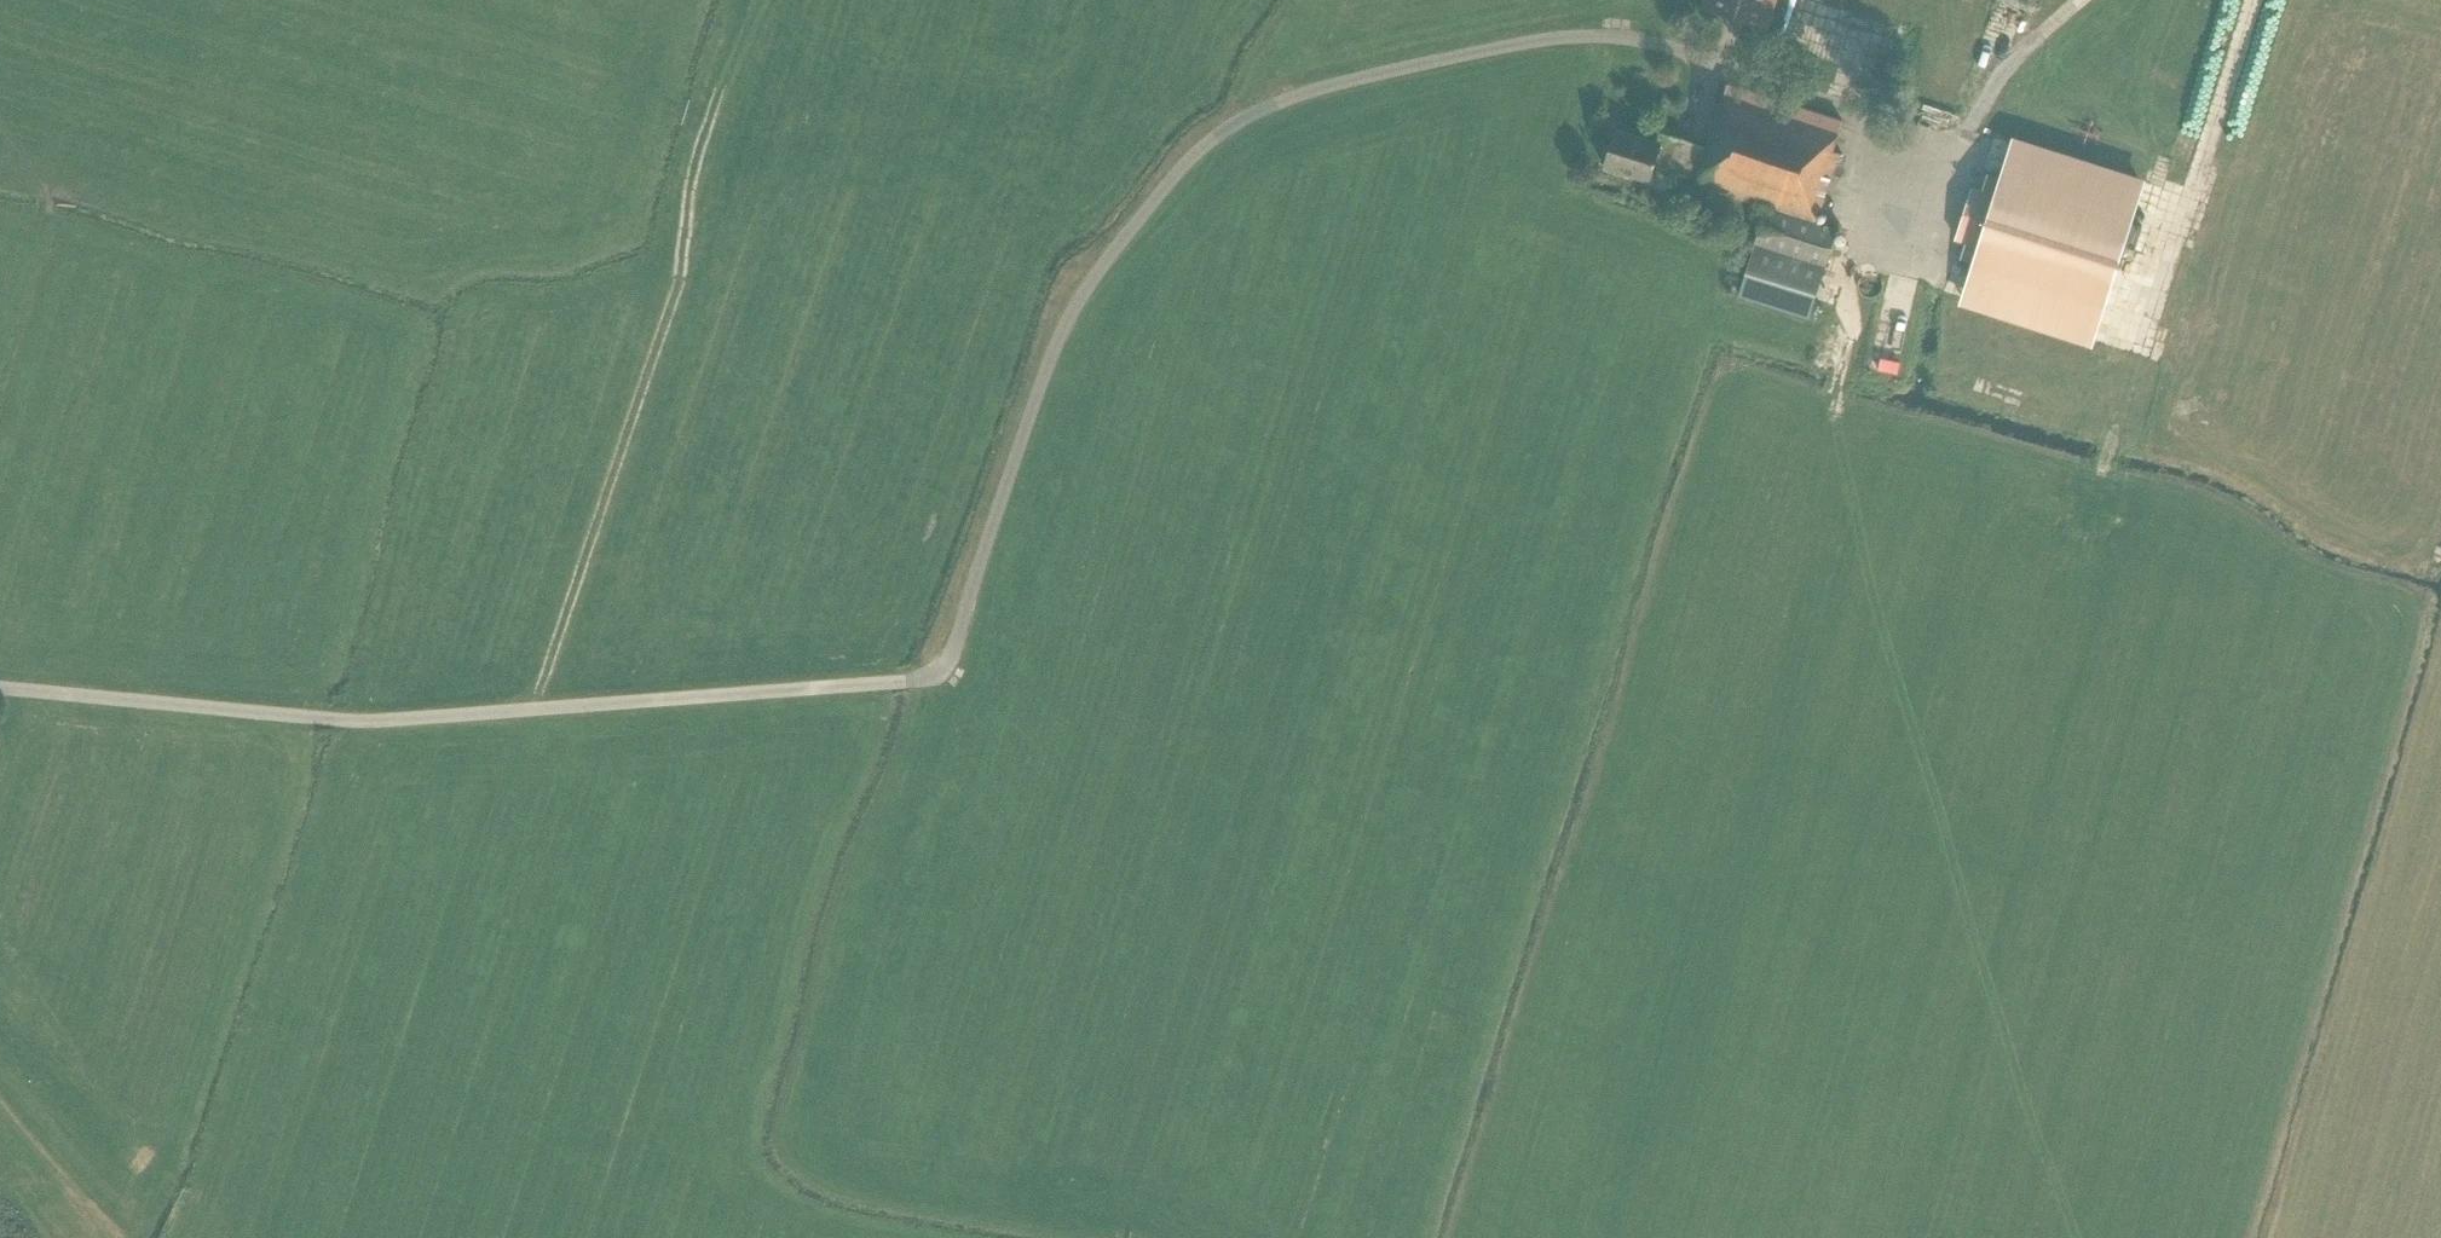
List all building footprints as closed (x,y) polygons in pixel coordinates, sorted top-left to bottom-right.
[(1778,0),(1705,0),(1702,7),(1768,29),(1778,0)] [(1768,207),(1738,294),(1807,317),(1836,229),(1816,222),(1838,154),(1833,152),(1843,123),(1727,85),(1707,148),(1661,133),(1658,142),(1616,128),(1604,165),(1651,180),(1656,165),(1697,178),(1695,182),(1727,193),(1768,207)] [(2013,136),(1994,194),(1972,187),(1955,239),(1978,246),(1959,304),(2092,347),(2146,179),(2013,136)]
